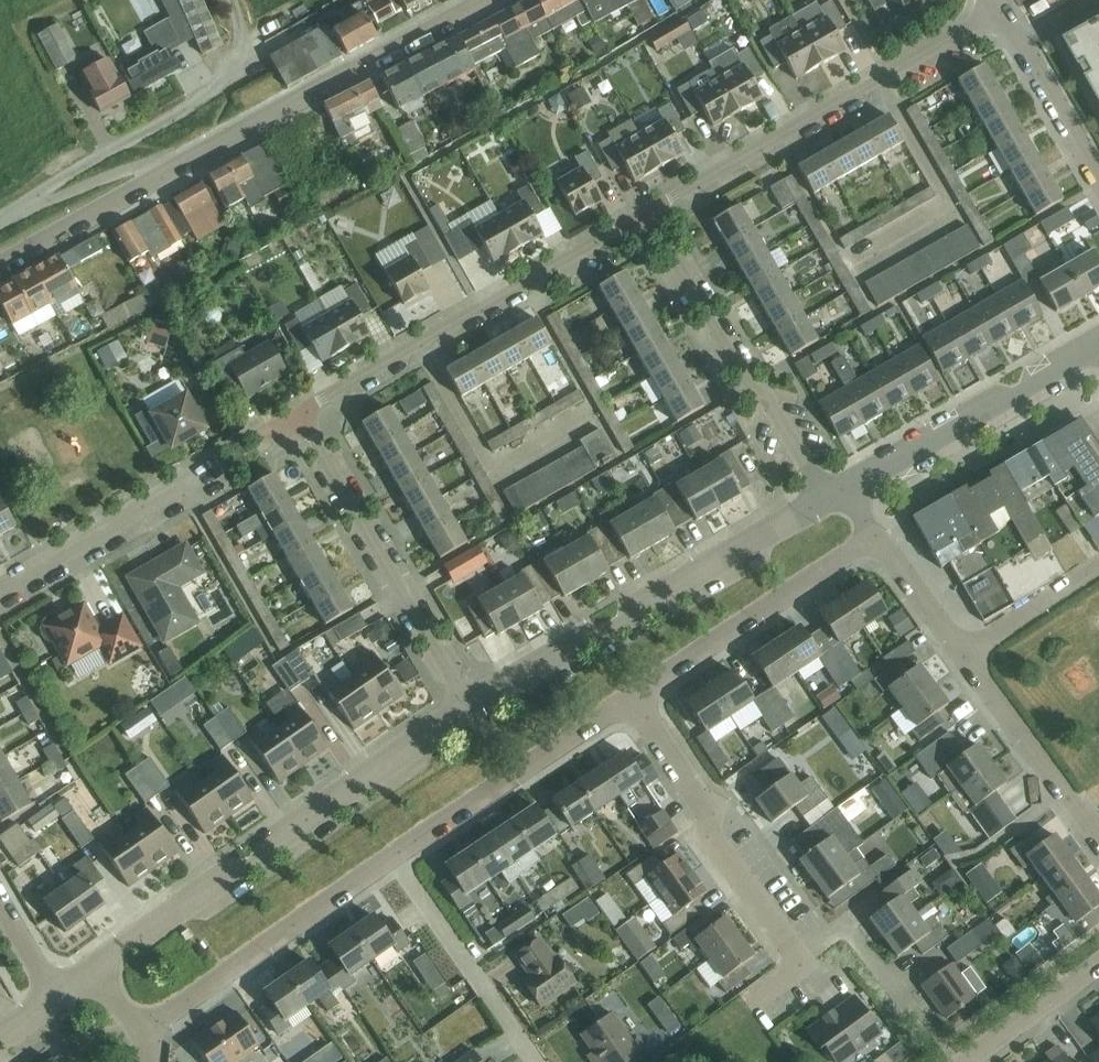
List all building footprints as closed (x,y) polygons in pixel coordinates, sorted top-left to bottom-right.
[(119,67),(134,94),(143,89),(158,81),(169,75),(178,70),(169,53),(166,48),(177,41),(180,45),(194,37),(178,1),(177,0),(162,0),(172,18),(143,34),(152,49),(119,67)] [(203,56),(221,48),(200,0),(180,0),(178,1),(203,56)] [(369,9),(377,23),(404,9),(406,13),(415,8),(419,11),(427,6),(427,1),(430,0),(386,0),(369,9)] [(495,19),(519,66),(539,55),(532,41),(552,30),(536,0),(527,0),(494,18),(495,19)] [(552,30),(577,16),(582,26),(592,21),(581,0),(536,0),(552,30)] [(592,21),(593,20),(595,23),(629,4),(640,24),(656,16),(647,0),(581,0),(592,21)] [(693,10),(699,23),(733,8),(729,0),(715,0),(693,10)] [(875,12),(886,5),(884,0),(877,0),(870,4),(875,12)] [(905,14),(930,0),(897,0),(905,14)] [(815,2),(792,16),(792,17),(801,32),(800,33),(820,66),(844,52),(834,35),(845,28),(830,2),(818,8),(815,2)] [(378,38),(364,15),(334,33),(329,35),(327,32),(305,44),(305,43),(274,61),(274,62),(280,72),(289,88),(342,58),(339,52),(343,50),(347,56),(378,38)] [(770,36),(759,43),(774,70),(785,63),(795,80),(820,66),(800,33),(801,32),(792,17),(767,31),(770,36)] [(495,19),(459,37),(473,66),(499,53),(509,72),(519,66),(495,19)] [(688,31),(682,20),(648,40),(654,51),(688,31)] [(1065,42),(1081,69),(1088,65),(1094,75),(1087,79),(1098,101),(1098,22),(1065,42)] [(57,25),(38,36),(56,71),(76,60),(57,25)] [(140,34),(125,42),(131,54),(146,46),(140,34)] [(459,37),(405,65),(422,97),(474,70),(472,67),(473,66),(459,37)] [(708,64),(717,81),(718,80),(737,114),(762,100),(752,83),(763,76),(747,49),(737,56),(733,49),(708,64)] [(108,61),(80,76),(100,114),(128,98),(108,61)] [(422,97),(405,65),(382,77),(398,109),(407,116),(422,108),(420,105),(423,104),(420,98),(422,97)] [(958,80),(972,103),(998,88),(985,65),(958,80)] [(718,80),(717,81),(694,94),(688,84),(676,90),(691,117),(703,111),(712,128),(737,114),(718,80)] [(370,83),(325,107),(341,140),(354,134),(363,130),(369,124),(366,116),(382,108),(370,83)] [(972,103),(985,125),(1011,111),(998,88),(972,103)] [(487,96),(495,110),(502,106),(495,92),(487,96)] [(663,122),(639,136),(658,169),(683,155),(673,138),(684,132),(669,105),(657,112),(663,122)] [(919,133),(929,128),(916,105),(906,110),(919,133)] [(502,106),(495,110),(499,118),(506,114),(502,106)] [(985,125),(998,148),(1024,132),(1011,111),(985,125)] [(889,115),(866,128),(881,155),(904,142),(889,115)] [(396,130),(409,156),(424,149),(411,122),(396,130)] [(866,128),(844,141),(859,168),(881,155),(866,128)] [(929,128),(919,133),(932,155),(942,150),(929,128)] [(998,148),(1011,171),(1037,155),(1024,132),(998,148)] [(658,169),(639,136),(616,149),(610,139),(598,146),(613,173),(624,166),(634,183),(658,169)] [(844,141),(822,154),(837,181),(859,168),(844,141)] [(207,174),(207,175),(222,204),(225,211),(243,201),(250,214),(264,206),(261,202),(288,187),(277,167),(278,166),(270,151),(269,149),(266,144),(240,157),(207,174)] [(942,150),(932,155),(946,178),(955,173),(942,150)] [(556,184),(575,217),(600,203),(590,186),(601,179),(586,152),(574,159),(580,170),(556,184)] [(837,181),(822,154),(799,167),(814,194),(837,181)] [(1011,171),(1023,193),(1050,178),(1037,155),(1011,171)] [(955,173),(946,178),(959,201),(968,196),(955,173)] [(797,203),(807,197),(794,175),(769,189),(781,210),(796,202),(797,203)] [(1050,178),(1023,193),(1037,215),(1063,200),(1050,178)] [(174,201),(161,208),(171,225),(179,239),(192,232),(197,242),(224,226),(218,217),(199,184),(172,199),(174,201)] [(522,203),(498,217),(518,250),(542,236),(532,219),(544,213),(528,186),(516,193),(522,203)] [(908,201),(913,210),(936,197),(931,187),(908,201)] [(290,192),(276,200),(282,211),(296,203),(290,192)] [(968,196),(959,201),(971,223),(981,217),(968,196)] [(809,225),(819,219),(807,197),(797,203),(809,225)] [(890,224),(913,210),(908,201),(885,214),(890,224)] [(713,221),(727,244),(754,228),(740,205),(713,221)] [(171,225),(161,208),(160,206),(149,212),(150,213),(132,223),(131,223),(112,234),(129,264),(148,253),(151,259),(181,242),(179,239),(171,225)] [(1040,223),(1047,235),(1074,219),(1067,208),(1040,223)] [(862,227),(868,236),(890,224),(885,214),(862,227)] [(518,250),(498,217),(475,230),(469,220),(457,227),(472,254),(483,247),(493,264),(518,250)] [(981,217),(971,223),(984,246),(994,240),(981,217)] [(822,248),(832,242),(819,219),(809,225),(822,248)] [(970,254),(982,248),(969,225),(957,232),(970,254)] [(846,249),(868,236),(862,227),(841,239),(846,249)] [(727,244),(740,266),(766,250),(754,228),(727,244)] [(959,261),(970,254),(957,232),(946,238),(959,261)] [(1003,246),(1023,280),(1026,285),(1038,278),(1024,254),(1031,250),(1022,235),(1003,246)] [(947,267),(959,261),(946,238),(935,244),(947,267)] [(95,240),(72,252),(79,266),(102,253),(95,240)] [(384,272),(404,306),(429,291),(419,274),(430,268),(415,241),(403,248),(409,258),(384,272)] [(835,270),(845,265),(832,242),(822,248),(835,270)] [(936,274),(947,267),(935,244),(923,251),(936,274)] [(740,266),(752,288),(779,273),(766,250),(740,266)] [(936,274),(923,251),(912,257),(925,280),(936,274)] [(1066,267),(1083,297),(1098,288),(1098,264),(1092,252),(1066,267)] [(986,255),(977,260),(982,269),(992,264),(986,255)] [(58,257),(33,271),(59,317),(83,304),(76,290),(58,257)] [(913,286),(925,280),(912,257),(901,264),(913,286)] [(982,269),(977,260),(965,267),(970,276),(982,269)] [(902,293),(913,286),(901,264),(889,270),(902,293)] [(835,270),(848,293),(858,287),(845,265),(835,270)] [(1083,297),(1066,267),(1038,283),(1056,313),(1083,297)] [(902,293),(889,270),(878,277),(891,299),(902,293)] [(0,305),(0,320),(7,316),(12,326),(31,315),(31,314),(50,304),(58,318),(59,317),(33,271),(12,283),(0,289),(0,304),(0,305)] [(598,288),(611,311),(638,295),(625,272),(598,288)] [(752,288),(766,311),(793,295),(779,273),(752,288)] [(891,299),(878,277),(866,283),(879,306),(891,299)] [(1043,315),(1026,285),(1023,280),(997,295),(1018,330),(1043,315)] [(937,283),(927,288),(933,298),(942,292),(937,283)] [(349,302),(326,316),(345,350),(370,335),(360,318),(371,312),(355,285),(343,292),(349,302)] [(858,287),(848,293),(862,316),(872,311),(858,287)] [(933,298),(927,288),(916,295),(921,304),(933,298)] [(611,311),(624,333),(651,317),(638,295),(611,311)] [(766,311),(779,333),(806,318),(793,295),(766,311)] [(997,295),(972,309),(993,345),(1018,330),(997,295)] [(113,328),(138,316),(130,299),(105,311),(113,328)] [(972,309),(948,324),(968,359),(993,345),(972,309)] [(559,342),(568,336),(555,313),(545,319),(559,342)] [(880,315),(871,321),(876,330),(886,324),(880,315)] [(345,350),(326,316),(302,330),(296,320),(284,326),(299,353),(310,347),(320,364),(345,350)] [(624,333),(637,356),(664,340),(651,317),(624,333)] [(806,318),(779,333),(792,356),(819,341),(806,318)] [(535,319),(512,332),(528,359),(551,346),(535,319)] [(876,330),(871,321),(859,328),(864,337),(876,330)] [(167,346),(175,332),(157,323),(150,337),(167,346)] [(968,359),(948,324),(922,338),(943,373),(968,359)] [(512,332),(490,345),(506,372),(528,359),(512,332)] [(568,336),(559,342),(572,364),(581,358),(568,336)] [(637,356),(650,378),(677,362),(664,340),(637,356)] [(116,342),(97,352),(106,368),(125,358),(116,342)] [(217,377),(230,370),(247,399),(261,391),(260,389),(287,374),(269,342),(244,356),(240,349),(211,365),(217,377)] [(831,344),(821,349),(826,359),(836,353),(831,344)] [(490,345),(468,358),(483,385),(506,372),(490,345)] [(919,345),(894,360),(914,395),(940,380),(919,345)] [(826,359),(821,349),(810,356),(815,365),(826,359)] [(844,357),(831,364),(843,385),(845,388),(844,389),(864,424),(889,409),(869,374),(851,385),(849,382),(856,378),(844,357)] [(483,385),(468,358),(445,371),(460,398),(483,385)] [(581,358),(572,364),(585,386),(594,381),(581,358)] [(159,359),(143,366),(149,382),(166,374),(159,359)] [(894,360),(869,374),(889,409),(914,395),(894,360)] [(650,378),(663,400),(690,384),(677,362),(650,378)] [(205,381),(213,396),(221,391),(213,377),(205,381)] [(594,381),(585,386),(598,409),(607,403),(594,381)] [(436,413),(445,407),(431,383),(422,389),(436,413)] [(690,384),(663,400),(676,423),(703,407),(690,384)] [(864,424),(844,389),(819,403),(839,438),(864,424)] [(554,404),(560,414),(583,401),(577,391),(554,404)] [(185,395),(151,415),(148,410),(134,417),(151,446),(164,438),(170,450),(187,440),(185,436),(203,426),(185,395)] [(607,403),(598,409),(610,431),(620,426),(607,403)] [(560,414),(554,404),(532,417),(538,427),(560,414)] [(436,413),(448,435),(458,429),(445,407),(436,413)] [(361,424),(375,448),(402,432),(388,409),(361,424)] [(538,427),(532,417),(509,430),(515,440),(538,427)] [(1041,445),(1066,479),(1054,486),(1067,504),(1083,526),(1083,527),(1098,516),(1098,451),(1079,423),(1041,445)] [(620,426),(610,431),(624,454),(633,449),(620,426)] [(458,429),(448,435),(461,457),(471,451),(458,429)] [(515,440),(509,430),(487,443),(492,453),(515,440)] [(579,442),(582,447),(594,466),(601,462),(603,466),(609,462),(606,459),(614,454),(600,430),(579,442)] [(375,448),(388,470),(415,454),(402,432),(375,448)] [(732,446),(748,473),(755,469),(739,442),(732,446)] [(1003,467),(1031,517),(1035,514),(1027,501),(1054,486),(1066,479),(1041,445),(1003,467)] [(571,454),(584,476),(596,470),(594,466),(582,447),(571,454)] [(656,447),(645,454),(654,470),(666,463),(656,447)] [(471,451),(461,457),(474,479),(484,473),(471,451)] [(720,461),(697,474),(718,508),(741,495),(739,492),(749,486),(729,451),(718,457),(720,461)] [(388,470),(400,492),(427,477),(415,454),(388,470)] [(559,460),(573,483),(584,476),(571,454),(559,460)] [(653,473),(642,454),(630,460),(641,480),(653,473)] [(548,466),(561,489),(573,483),(559,460),(548,466)] [(537,473),(550,496),(561,489),(548,466),(537,473)] [(610,467),(596,478),(606,491),(621,480),(610,467)] [(1003,467),(951,497),(1014,606),(1065,576),(1031,517),(1003,467)] [(484,473),(474,479),(487,501),(496,496),(484,473)] [(525,479),(539,502),(550,496),(537,473),(525,479)] [(673,483),(662,489),(683,525),(693,519),(695,522),(718,508),(697,474),(675,487),(673,483)] [(247,490),(260,513),(287,498),(274,475),(247,490)] [(400,492),(413,514),(440,499),(427,477),(400,492)] [(514,486),(527,509),(539,502),(525,479),(514,486)] [(527,509),(514,486),(502,492),(515,515),(527,509)] [(654,499),(631,512),(652,547),(674,533),(673,530),(683,525),(662,489),(652,496),(654,499)] [(575,492),(555,503),(562,514),(581,504),(575,492)] [(496,496),(487,501),(500,524),(510,519),(496,496)] [(983,574),(990,587),(997,599),(1004,611),(1014,606),(951,497),(912,519),(940,569),(949,564),(962,586),(983,574)] [(267,524),(273,536),(300,520),(287,498),(260,513),(236,527),(242,539),(267,524)] [(413,514),(426,536),(453,521),(440,499),(413,514)] [(15,527),(0,502),(0,536),(15,527)] [(1067,504),(1054,513),(1070,535),(1083,526),(1067,504)] [(214,539),(224,534),(211,511),(201,516),(214,539)] [(607,522),(596,528),(617,563),(627,557),(629,560),(652,547),(631,512),(609,525),(607,522)] [(273,536),(286,558),(313,542),(300,520),(273,536)] [(453,521),(426,536),(439,559),(466,544),(453,521)] [(587,537),(565,550),(585,585),(608,572),(606,569),(617,563),(596,528),(585,534),(587,537)] [(510,532),(498,539),(505,551),(513,553),(520,549),(510,532)] [(224,534),(214,539),(227,561),(237,556),(224,534)] [(286,558),(299,580),(326,565),(313,542),(286,558)] [(129,579),(164,640),(176,633),(178,636),(184,632),(183,629),(195,622),(175,587),(199,573),(184,547),(129,579)] [(454,581),(485,563),(476,548),(445,566),(454,581)] [(541,560),(530,566),(551,601),(561,595),(563,598),(585,585),(565,550),(543,563),(541,560)] [(237,556),(227,561),(240,584),(250,578),(237,556)] [(299,580),(312,604),(339,588),(326,565),(299,580)] [(522,576),(499,589),(519,623),(542,610),(540,607),(551,601),(530,566),(519,572),(522,576)] [(962,586),(969,599),(990,587),(983,574),(962,586)] [(250,578),(240,584),(253,606),(263,601),(250,578)] [(864,583),(841,598),(862,629),(885,614),(864,583)] [(997,599),(990,587),(969,599),(976,611),(997,599)] [(339,588),(312,604),(325,625),(352,610),(339,588)] [(519,623),(499,589),(477,601),(475,598),(464,604),(485,639),(495,633),(497,636),(519,623)] [(862,629),(841,598),(818,614),(839,645),(862,629)] [(1004,611),(997,599),(976,611),(983,623),(1004,611)] [(253,606),(267,630),(276,625),(263,601),(253,606)] [(53,643),(67,666),(101,647),(111,664),(140,647),(122,617),(98,630),(83,605),(59,619),(54,618),(49,619),(45,621),(42,625),(41,630),(42,634),(44,638),(48,641),(53,643)] [(897,608),(899,629),(916,627),(913,606),(897,608)] [(332,629),(340,643),(366,627),(358,614),(332,629)] [(267,630),(279,652),(289,646),(276,625),(267,630)] [(798,627),(775,642),(796,674),(819,658),(798,627)] [(242,659),(270,642),(263,630),(235,647),(242,659)] [(796,674),(775,642),(752,658),(773,689),(796,674)] [(889,670),(899,664),(915,653),(908,642),(882,659),(889,670)] [(168,647),(156,653),(169,676),(181,670),(168,647)] [(832,656),(849,682),(849,681),(856,692),(873,681),(867,669),(860,674),(843,649),(832,656)] [(296,650),(284,659),(301,684),(314,675),(296,650)] [(365,669),(353,678),(378,713),(402,696),(371,652),(359,660),(365,669)] [(838,689),(849,682),(832,656),(821,663),(838,689)] [(289,693),(301,684),(284,659),(271,668),(289,693)] [(0,664),(0,677),(1,679),(12,673),(5,661),(0,664)] [(883,693),(888,689),(902,708),(933,686),(918,666),(907,675),(899,664),(889,670),(873,681),(883,693)] [(732,671),(709,687),(729,718),(752,703),(732,671)] [(187,676),(155,695),(166,713),(198,693),(187,676)] [(378,713),(353,678),(340,686),(334,677),(322,686),(353,731),(378,713)] [(933,686),(902,708),(916,728),(911,732),(919,742),(943,724),(936,714),(947,705),(933,686)] [(729,718),(709,687),(686,702),(706,733),(729,718)] [(783,726),(794,718),(776,693),(765,700),(783,726)] [(22,715),(32,709),(26,698),(15,703),(22,715)] [(157,699),(143,704),(150,723),(164,717),(157,699)] [(783,726),(765,700),(754,708),(772,733),(783,726)] [(290,722),(278,730),(303,766),(327,749),(296,704),(284,713),(290,722)] [(845,705),(830,709),(836,734),(851,730),(845,705)] [(32,709),(22,715),(28,726),(39,720),(32,709)] [(233,743),(245,734),(228,709),(215,718),(233,743)] [(220,751),(233,743),(215,718),(202,726),(220,751)] [(303,766),(278,730),(265,739),(259,730),(247,738),(278,783),(303,766)] [(936,776),(950,795),(991,765),(976,745),(965,754),(949,732),(914,758),(931,780),(936,776)] [(699,744),(717,770),(728,763),(710,737),(699,744)] [(49,762),(60,756),(53,745),(42,751),(49,762)] [(623,753),(599,769),(618,797),(627,810),(638,803),(629,789),(641,781),(645,787),(658,779),(642,755),(630,763),(623,753)] [(60,756),(49,762),(55,773),(66,767),(60,756)] [(216,773),(204,782),(229,818),(253,801),(222,756),(210,764),(216,773)] [(16,781),(3,758),(0,759),(0,791),(16,781)] [(149,758),(137,767),(157,796),(169,787),(149,758)] [(991,765),(950,795),(965,815),(969,812),(990,839),(990,840),(1015,821),(994,793),(1005,785),(991,765)] [(157,796),(137,767),(124,775),(144,804),(157,796)] [(599,769),(576,785),(594,812),(618,797),(599,769)] [(754,801),(771,824),(794,807),(802,818),(827,800),(810,777),(798,786),(790,775),(754,801)] [(93,798),(101,791),(89,776),(80,783),(93,798)] [(923,807),(935,799),(922,777),(909,784),(923,807)] [(875,803),(888,818),(898,810),(870,779),(841,805),(855,821),(875,803)] [(0,791),(0,820),(1,823),(30,806),(16,781),(0,791)] [(229,818),(204,782),(191,791),(185,782),(173,790),(204,835),(229,818)] [(594,812),(576,785),(551,801),(570,828),(594,812)] [(64,799),(52,808),(58,817),(81,849),(93,840),(64,799)] [(27,821),(36,833),(58,817),(50,805),(27,821)] [(513,814),(509,817),(531,851),(554,836),(534,807),(516,819),(513,814)] [(140,827),(128,835),(153,871),(177,854),(146,809),(134,818),(140,827)] [(804,857),(799,861),(813,880),(855,849),(856,850),(862,844),(848,825),(836,809),(804,833),(816,848),(804,857)] [(638,827),(646,838),(670,823),(662,811),(638,827)] [(508,825),(490,837),(515,875),(516,875),(538,861),(531,851),(509,817),(504,820),(508,825)] [(677,834),(670,823),(646,838),(653,849),(677,834)] [(0,836),(0,842),(9,854),(29,843),(30,842),(17,824),(0,836)] [(944,848),(961,847),(959,832),(943,833),(944,848)] [(1030,864),(1042,879),(1070,858),(1054,835),(1042,844),(1034,833),(1009,851),(1023,869),(1030,864)] [(153,871),(128,835),(115,844),(109,835),(97,843),(128,888),(153,871)] [(469,843),(464,846),(487,881),(500,873),(507,884),(517,877),(516,875),(515,875),(490,837),(472,848),(469,843)] [(29,843),(9,854),(18,867),(41,851),(33,840),(30,842),(29,843)] [(487,881),(464,846),(460,849),(463,854),(446,866),(452,877),(441,884),(459,910),(470,902),(466,895),(487,881)] [(869,868),(862,859),(856,850),(813,880),(827,900),(844,887),(852,897),(894,867),(886,856),(869,868)] [(920,867),(942,867),(942,851),(920,852),(920,867)] [(654,855),(626,876),(633,886),(647,906),(659,897),(692,873),(678,854),(662,865),(654,855)] [(577,863),(593,887),(604,879),(589,855),(577,863)] [(74,880),(63,888),(85,919),(105,905),(92,888),(103,880),(86,857),(68,870),(74,880)] [(1058,902),(1087,881),(1070,858),(1042,879),(1053,894),(1045,899),(1051,907),(1058,902)] [(991,901),(1007,891),(987,860),(970,870),(991,901)] [(593,887),(577,863),(571,868),(586,891),(593,887)] [(939,876),(948,889),(965,878),(956,865),(939,876)] [(903,878),(912,889),(922,882),(913,870),(903,878)] [(659,897),(647,906),(661,925),(669,936),(698,915),(690,904),(706,893),(692,873),(659,897)] [(563,899),(578,889),(571,878),(556,888),(563,899)] [(869,919),(883,939),(915,915),(908,906),(918,898),(912,889),(903,878),(878,896),(886,907),(869,919)] [(1043,912),(1047,917),(1051,919),(1053,920),(1057,921),(1061,926),(1063,924),(1075,941),(1098,924),(1098,897),(1087,881),(1058,902),(1051,907),(1050,907),(1043,912)] [(85,919),(63,888),(51,897),(44,887),(36,893),(65,934),(85,919)] [(556,914),(568,906),(563,899),(556,888),(541,898),(548,909),(551,907),(556,914)] [(606,895),(596,902),(603,912),(613,905),(606,895)] [(588,898),(576,906),(587,922),(599,914),(588,898)] [(915,915),(883,939),(897,958),(914,945),(922,956),(947,937),(932,916),(936,913),(930,904),(915,915)] [(527,908),(512,917),(519,928),(534,919),(527,908)] [(681,933),(672,939),(680,951),(688,945),(693,952),(699,948),(708,960),(739,937),(724,917),(714,925),(706,915),(681,933)] [(351,924),(347,927),(371,961),(393,946),(397,952),(408,945),(390,919),(380,927),(373,916),(355,929),(351,924)] [(512,917),(497,927),(504,938),(519,928),(512,917)] [(634,918),(615,932),(637,961),(656,948),(634,918)] [(994,927),(1005,941),(1015,933),(1005,919),(994,927)] [(336,958),(325,965),(343,990),(354,983),(349,976),(371,961),(347,927),(343,930),(346,935),(329,947),(336,958)] [(946,950),(956,964),(981,946),(971,931),(946,950)] [(709,961),(696,970),(710,988),(718,983),(725,994),(750,975),(742,965),(753,957),(739,937),(708,960),(709,961)] [(515,956),(530,977),(523,982),(540,1007),(574,983),(557,958),(553,961),(539,940),(515,956)] [(1029,944),(1015,955),(1029,974),(1043,964),(1029,944)] [(287,969),(283,972),(306,1006),(317,998),(327,1013),(338,1005),(333,997),(343,990),(325,965),(315,972),(308,962),(290,974),(287,969)] [(950,964),(921,986),(946,1019),(975,998),(974,997),(985,989),(969,968),(959,976),(950,964)] [(306,1006),(283,972),(278,975),(282,980),(264,993),(271,1003),(261,1010),(278,1035),(289,1028),(285,1021),(306,1006)] [(666,992),(652,1001),(672,1034),(687,1025),(666,992)] [(819,1050),(823,1048),(833,1061),(837,1061),(852,1051),(858,1052),(866,1046),(867,1041),(880,1031),(854,997),(806,1032),(819,1050)] [(206,1061),(234,1061),(259,1045),(236,1013),(192,1043),(206,1061)] [(599,1061),(635,1061),(647,1054),(637,1039),(631,1043),(611,1014),(580,1035),(599,1061)] [(890,1047),(900,1061),(912,1054),(903,1039),(890,1047)] [(1059,1048),(1046,1057),(1050,1061),(1069,1061),(1059,1048)] [(473,1051),(457,1061),(480,1061),(473,1051)]
